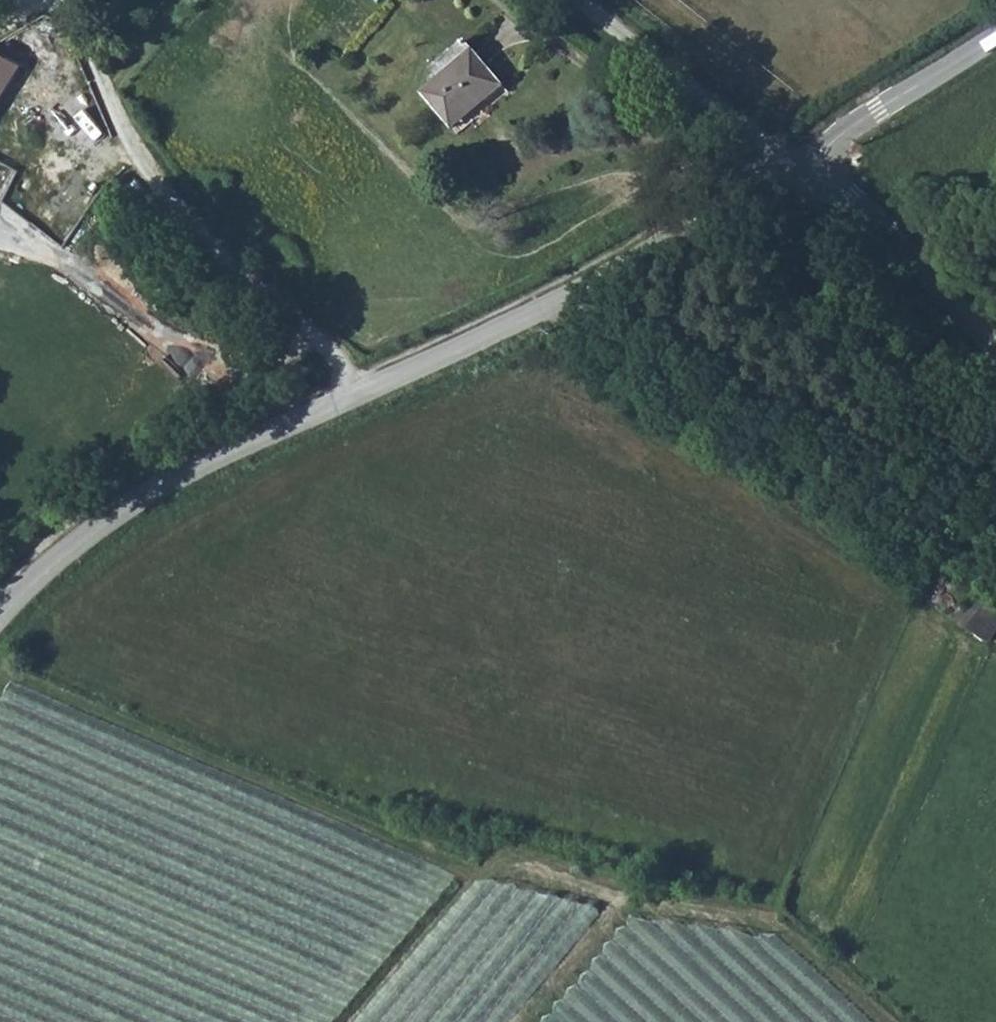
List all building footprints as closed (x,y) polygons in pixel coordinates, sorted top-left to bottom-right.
[(415,107),(449,147),(508,94),(467,48),(426,84),(433,90),(415,107)] [(8,87),(20,66),(0,54),(0,98),(8,87)] [(992,640),(995,633),(995,608),(987,602),(971,627),(992,640)]
